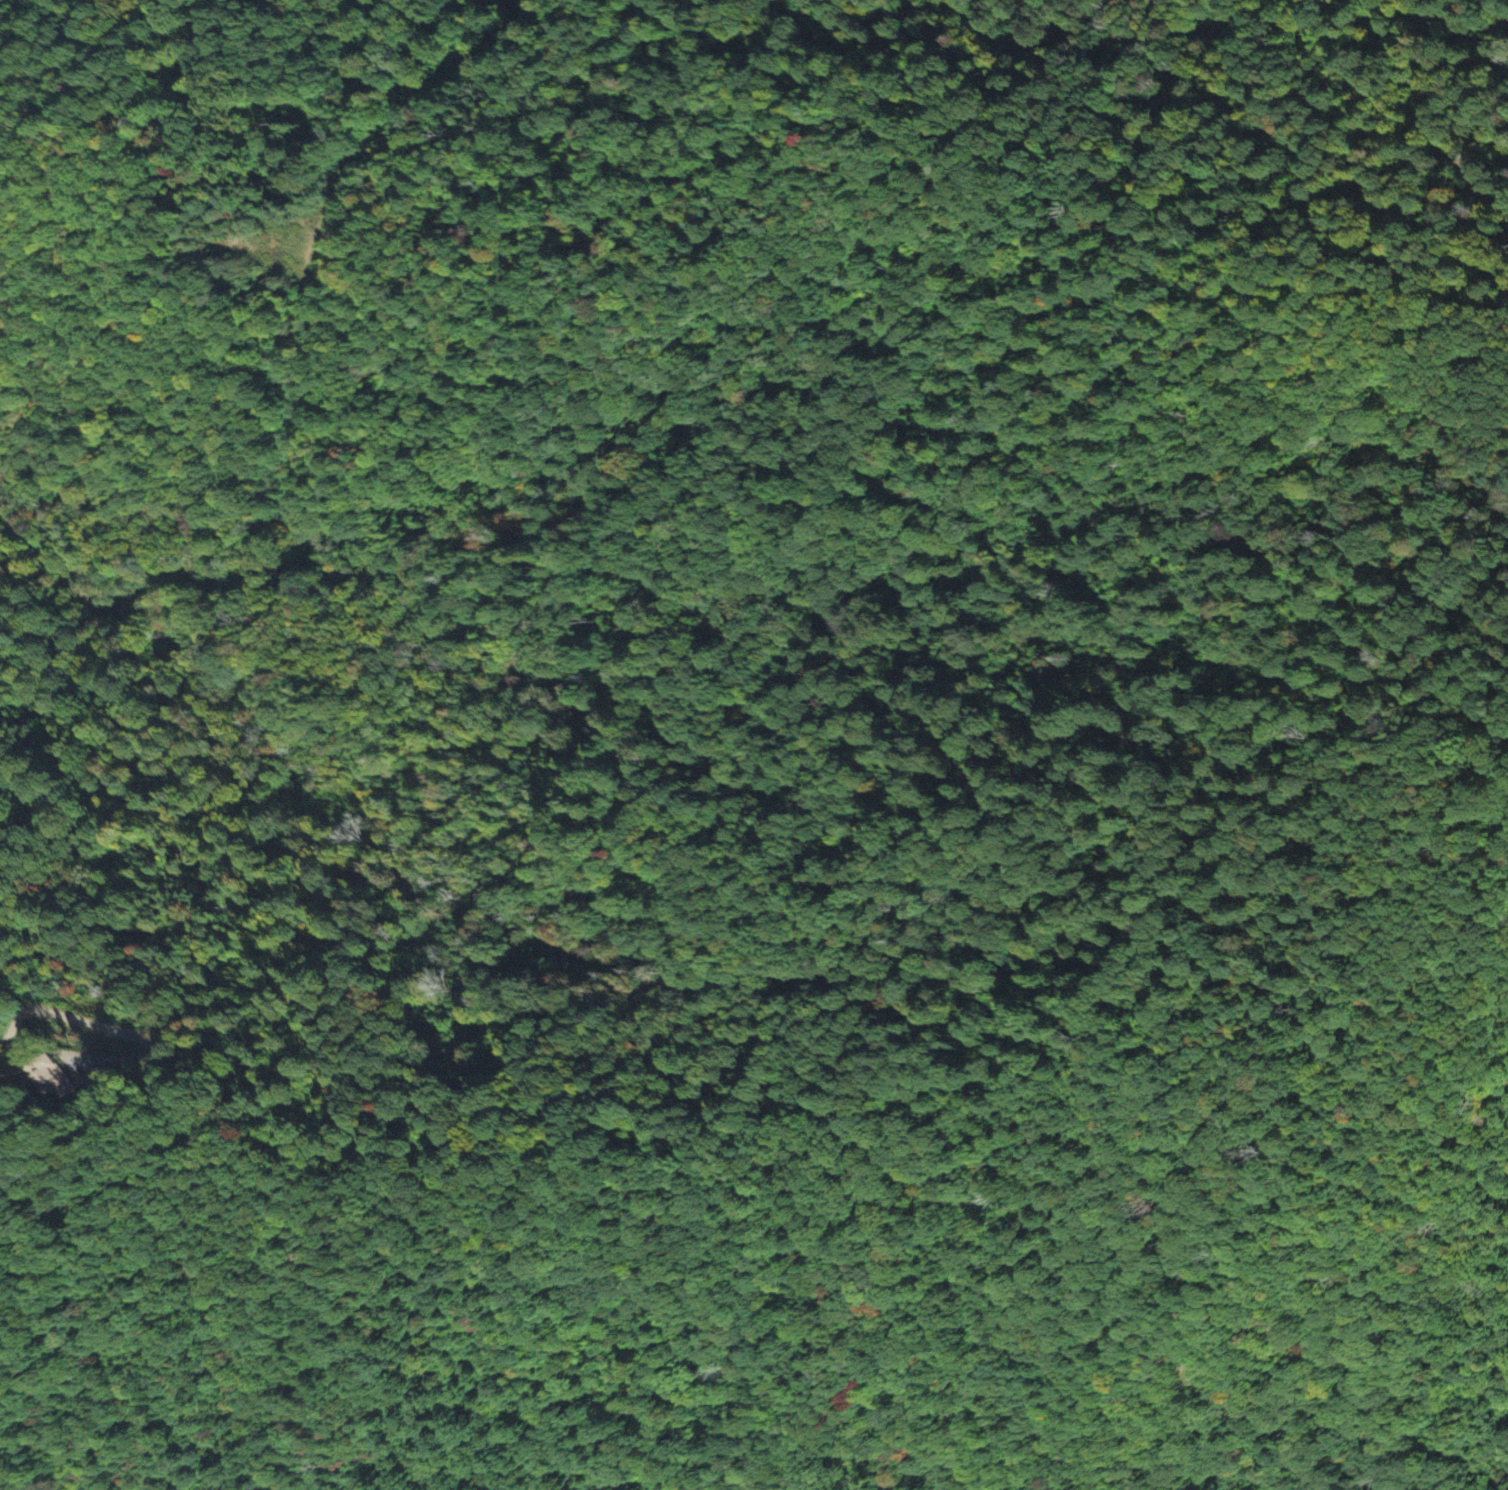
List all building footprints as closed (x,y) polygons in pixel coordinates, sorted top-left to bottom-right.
[(30,1069),(46,1096),(55,1091),(61,1102),(75,1094),(53,1056),(30,1069)]
